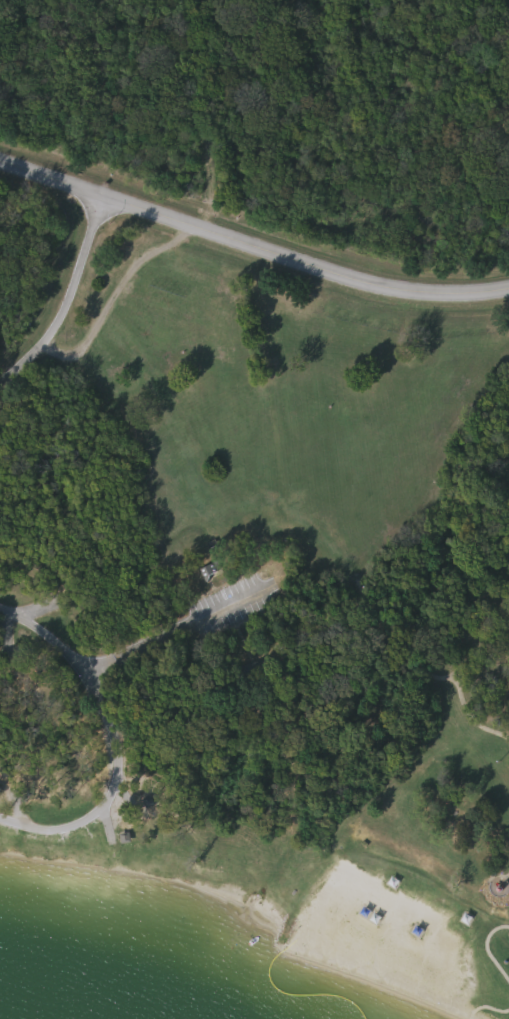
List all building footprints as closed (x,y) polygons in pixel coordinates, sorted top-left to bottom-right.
[(205,572),(209,580),(224,572),(220,564),(205,572)]
